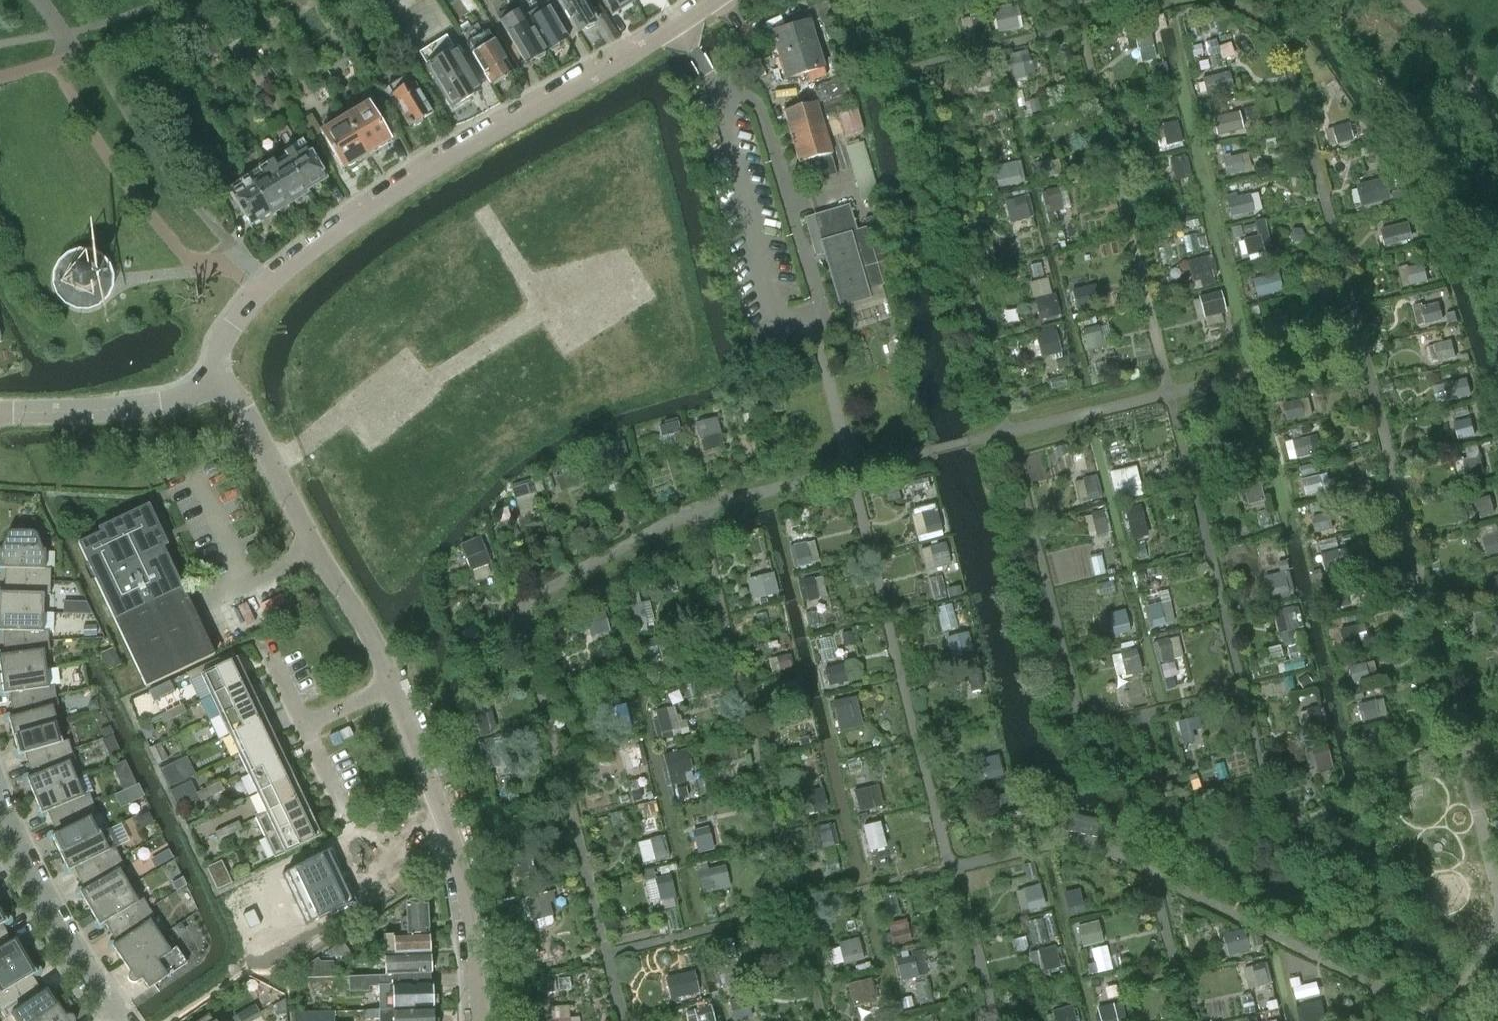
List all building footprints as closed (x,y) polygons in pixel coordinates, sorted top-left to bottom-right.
[(538,8),(533,0),(530,0),(521,6),(547,50),(552,51),(558,47),(559,43),(567,38),(546,3),(538,8)] [(575,33),(584,28),(587,29),(594,25),(594,22),(596,21),(583,0),(555,0),(575,33)] [(631,0),(602,0),(611,14),(632,2),(631,0)] [(509,13),(515,22),(503,29),(525,64),(533,58),(538,60),(544,56),(545,51),(547,50),(521,6),(509,13)] [(1018,28),(1014,7),(993,11),(997,33),(1018,28)] [(990,32),(984,11),(969,15),(974,36),(990,32)] [(825,75),(809,20),(770,32),(784,79),(805,72),(808,80),(825,75)] [(1152,45),(1146,21),(1130,25),(1136,49),(1152,45)] [(503,76),(511,71),(493,40),(492,40),(487,32),(466,44),(490,84),(491,83),(492,85),(504,78),(503,76)] [(479,90),(445,35),(418,52),(451,107),(479,90)] [(1033,77),(1027,49),(1005,54),(1011,81),(1033,77)] [(986,55),(969,59),(976,88),(992,84),(986,55)] [(1232,89),(1228,72),(1201,78),(1205,95),(1232,89)] [(831,153),(819,114),(850,103),(843,77),(817,85),(822,101),(815,103),(815,101),(783,110),(798,163),(800,162),(806,183),(836,174),(830,153),(831,153)] [(400,81),(386,89),(377,94),(389,113),(397,108),(409,127),(412,125),(415,127),(420,124),(420,120),(431,113),(410,79),(402,84),(400,81)] [(367,105),(343,119),(366,156),(391,141),(389,138),(396,133),(386,116),(377,121),(367,105)] [(862,131),(856,107),(838,112),(844,136),(862,131)] [(1242,129),(1238,112),(1212,118),(1216,135),(1242,129)] [(343,170),(366,156),(343,119),(321,132),(343,170)] [(1183,146),(1176,120),(1152,126),(1158,152),(1183,146)] [(1354,140),(1350,124),(1334,128),(1338,143),(1354,140)] [(325,178),(305,145),(293,153),(291,149),(283,153),(305,190),(325,178)] [(305,190),(283,153),(264,165),(286,202),(294,197),(299,197),(303,195),(305,190)] [(1243,172),(1239,154),(1221,159),(1225,176),(1243,172)] [(1191,175),(1186,156),(1181,157),(1180,155),(1168,158),(1175,182),(1187,179),(1186,176),(1191,175)] [(1054,176),(1049,158),(1032,163),(1037,181),(1054,176)] [(1024,181),(1019,160),(993,166),(998,187),(1024,181)] [(286,202),(264,165),(257,169),(260,173),(249,180),(268,213),(269,212),(274,212),(278,210),(280,205),(286,202)] [(268,213),(249,180),(246,176),(238,181),(226,188),(229,192),(249,224),(268,213)] [(1388,196),(1384,180),(1368,184),(1372,200),(1388,196)] [(1062,209),(1057,187),(1043,190),(1049,213),(1062,209)] [(1033,216),(1028,196),(1024,197),(1024,195),(1012,198),(1018,221),(1030,218),(1029,216),(1033,216)] [(1254,211),(1249,195),(1231,199),(1236,216),(1254,211)] [(898,280),(880,214),(862,219),(865,227),(856,230),(848,204),(803,218),(811,244),(819,242),(839,307),(869,298),(867,289),(882,285),(898,280)] [(1272,256),(1264,220),(1253,222),(1256,236),(1242,239),(1245,256),(1261,252),(1262,258),(1272,256)] [(1409,238),(1405,223),(1390,227),(1394,242),(1409,238)] [(1213,277),(1207,255),(1186,261),(1192,283),(1213,277)] [(1426,279),(1422,263),(1406,267),(1410,283),(1426,279)] [(78,266),(76,266),(74,267),(72,269),(70,271),(68,273),(67,276),(67,278),(67,281),(67,283),(68,286),(69,288),(70,290),(72,292),(74,293),(77,294),(79,295),(82,295),(85,295),(87,294),(89,294),(90,293),(92,292),(93,290),(94,289),(95,288),(96,286),(96,284),(97,283),(97,281),(97,279),(97,277),(96,275),(96,274),(95,272),(94,271),(93,269),(91,268),(90,267),(88,266),(86,266),(85,265),(83,265),(81,265),(79,265),(78,266)] [(1273,292),(1269,275),(1251,280),(1255,296),(1273,292)] [(882,285),(867,289),(869,298),(871,303),(886,299),(882,285)] [(1084,309),(1078,286),(1068,289),(1074,311),(1084,309)] [(1222,314),(1216,291),(1205,294),(1211,317),(1222,314)] [(1060,315),(1054,292),(1033,297),(1039,320),(1060,315)] [(1441,319),(1437,303),(1421,307),(1425,322),(1441,319)] [(1104,347),(1098,325),(1081,329),(1087,351),(1104,347)] [(1064,353),(1058,330),(1046,333),(1052,356),(1064,353)] [(1456,357),(1451,340),(1434,344),(1438,361),(1456,357)] [(1464,396),(1460,380),(1444,384),(1448,400),(1464,396)] [(1302,418),(1298,402),(1283,406),(1287,421),(1302,418)] [(682,439),(677,420),(674,421),(673,416),(662,419),(663,425),(658,426),(662,444),(682,439)] [(720,432),(716,417),(694,423),(699,438),(720,432)] [(1474,434),(1470,418),(1454,422),(1458,438),(1474,434)] [(1311,454),(1308,439),(1292,443),(1296,458),(1311,454)] [(1484,473),(1480,458),(1464,462),(1468,477),(1484,473)] [(585,483),(580,468),(574,469),(572,464),(562,467),(564,475),(557,478),(561,490),(585,483)] [(1129,488),(1124,469),(1114,471),(1114,472),(1111,473),(1115,491),(1118,490),(1119,491),(1129,488)] [(1102,497),(1097,475),(1082,479),(1087,500),(1102,497)] [(1266,497),(1261,475),(1245,479),(1250,500),(1266,497)] [(1321,493),(1317,477),(1302,481),(1305,497),(1321,493)] [(536,495),(533,484),(531,485),(530,482),(512,487),(516,500),(536,495)] [(1493,512),(1489,496),(1473,500),(1477,516),(1493,512)] [(97,528),(99,532),(77,543),(145,687),(214,654),(163,546),(167,544),(148,504),(97,528)] [(1147,536),(1139,506),(1123,510),(1131,540),(1147,536)] [(941,530),(936,509),(921,512),(927,534),(941,530)] [(1107,533),(1102,510),(1090,513),(1096,536),(1107,533)] [(1330,529),(1326,513),(1311,517),(1315,533),(1330,529)] [(32,528),(9,527),(8,528),(7,529),(0,547),(0,569),(4,569),(3,580),(49,581),(50,568),(44,568),(44,549),(42,549),(35,531),(33,529),(32,528)] [(1497,534),(1482,538),(1486,554),(1497,551),(1497,534)] [(490,562),(478,537),(459,546),(470,571),(490,562)] [(810,563),(805,541),(792,545),(797,566),(810,563)] [(951,564),(946,542),(929,546),(934,568),(951,564)] [(1340,568),(1336,553),(1321,557),(1324,572),(1340,568)] [(1293,588),(1289,572),(1285,573),(1285,572),(1265,577),(1269,596),(1289,591),(1289,589),(1293,588)] [(777,594),(772,573),(768,574),(768,573),(756,575),(762,597),(777,594)] [(942,573),(930,576),(935,598),(948,595),(942,573)] [(817,599),(812,578),(801,581),(802,583),(797,584),(801,600),(806,599),(806,601),(817,599)] [(3,580),(3,592),(0,592),(0,611),(43,612),(43,594),(49,594),(49,581),(3,580)] [(257,597),(265,615),(287,604),(279,587),(257,597)] [(1350,605),(1346,589),(1330,593),(1334,609),(1350,605)] [(1175,621),(1166,590),(1143,597),(1152,628),(1175,621)] [(65,611),(90,610),(89,598),(64,599),(65,611)] [(953,602),(936,605),(942,629),(958,625),(953,602)] [(645,623),(640,604),(631,606),(631,607),(627,608),(631,625),(635,624),(636,626),(645,623)] [(603,609),(603,607),(584,611),(589,636),(608,632),(605,618),(608,618),(606,608),(603,609)] [(1302,625),(1298,608),(1295,609),(1294,608),(1284,610),(1274,613),(1279,632),(1299,627),(1299,625),(1302,625)] [(1132,633),(1126,610),(1114,613),(1120,635),(1132,633)] [(0,611),(0,630),(2,631),(2,642),(48,640),(48,630),(42,630),(43,612),(0,611)] [(1359,642),(1355,627),(1339,631),(1343,646),(1359,642)] [(972,653),(966,631),(956,633),(956,632),(946,635),(952,659),(962,657),(962,655),(972,653)] [(1173,660),(1167,637),(1155,640),(1161,663),(1173,660)] [(661,660),(656,638),(640,642),(645,664),(661,660)] [(2,642),(4,654),(0,655),(0,673),(0,674),(45,668),(43,650),(49,650),(48,640),(2,642)] [(1141,672),(1135,648),(1119,652),(1124,676),(1141,672)] [(789,667),(787,654),(775,657),(778,669),(789,667)] [(200,675),(210,695),(245,678),(235,658),(200,675)] [(1369,679),(1365,663),(1349,667),(1353,683),(1369,679)] [(839,687),(834,664),(823,667),(828,689),(839,687)] [(45,668),(0,674),(3,693),(9,693),(10,704),(55,695),(54,685),(48,686),(45,668)] [(982,690),(979,675),(975,676),(974,673),(965,675),(969,695),(979,692),(979,691),(982,690)] [(245,678),(210,695),(219,715),(254,698),(245,678)] [(798,693),(795,680),(782,684),(785,696),(798,693)] [(174,692),(169,681),(148,691),(153,702),(174,692)] [(55,695),(10,704),(13,716),(8,717),(13,736),(57,723),(52,706),(58,705),(55,695)] [(861,725),(854,696),(831,701),(838,731),(861,725)] [(254,698),(219,715),(228,734),(264,717),(254,698)] [(1378,717),(1374,702),(1359,706),(1363,721),(1378,717)] [(182,704),(170,709),(174,717),(186,712),(182,704)] [(624,704),(609,707),(614,730),(629,726),(624,704)] [(491,734),(484,708),(472,711),(478,737),(491,734)] [(1328,725),(1324,709),(1319,710),(1319,708),(1308,711),(1312,730),(1323,728),(1323,726),(1328,725)] [(170,709),(159,715),(163,722),(174,717),(170,709)] [(672,737),(667,716),(657,719),(662,739),(672,737)] [(1176,719),(1180,733),(1191,730),(1187,716),(1176,719)] [(264,717),(228,734),(238,754),(273,737),(264,717)] [(57,723),(13,736),(18,754),(24,753),(27,764),(70,749),(67,739),(62,741),(57,723)] [(103,737),(113,733),(110,725),(100,729),(103,737)] [(103,737),(100,738),(109,758),(123,752),(113,733),(103,737)] [(273,737),(238,754),(247,773),(282,756),(273,737)] [(499,763),(492,739),(481,742),(487,766),(499,763)] [(167,759),(160,742),(148,748),(156,764),(167,759)] [(646,763),(641,744),(619,750),(624,769),(646,763)] [(1333,768),(1327,745),(1312,748),(1318,772),(1333,768)] [(70,749),(27,764),(32,775),(26,778),(33,796),(76,778),(69,762),(74,759),(70,749)] [(691,770),(685,749),(663,754),(668,776),(691,770)] [(1003,775),(998,754),(982,758),(987,779),(1003,775)] [(282,756),(247,773),(256,793),(292,776),(282,756)] [(160,771),(167,787),(178,782),(171,766),(160,771)] [(292,776),(256,793),(265,812),(301,796),(292,776)] [(76,778),(33,796),(41,813),(46,811),(51,822),(92,803),(88,793),(83,795),(76,778)] [(219,782),(207,787),(211,795),(223,790),(219,782)] [(137,783),(124,789),(130,803),(143,796),(137,783)] [(180,786),(169,791),(177,807),(187,802),(180,786)] [(207,787),(196,793),(200,801),(211,795),(207,787)] [(828,808),(822,787),(799,794),(805,814),(828,808)] [(873,808),(868,787),(852,791),(857,812),(873,808)] [(1014,810),(1009,789),(995,792),(1000,813),(1014,810)] [(301,796),(265,812),(255,818),(264,837),(310,815),(301,796)] [(92,803),(51,822),(56,833),(51,835),(59,853),(100,833),(92,816),(98,814),(92,803)] [(1329,818),(1326,808),(1307,812),(1310,822),(1329,818)] [(310,815),(264,837),(274,858),(320,836),(310,815)] [(1109,841),(1112,826),(1064,815),(1061,831),(1109,841)] [(864,823),(870,849),(887,845),(882,819),(864,823)] [(237,821),(226,826),(230,834),(241,829),(237,821)] [(838,844),(832,823),(816,827),(821,848),(838,844)] [(226,826),(215,832),(218,840),(230,834),(226,826)] [(713,848),(709,827),(697,830),(702,851),(713,848)] [(100,833),(59,853),(68,870),(73,867),(78,878),(119,857),(113,846),(108,849),(100,833)] [(669,857),(664,835),(649,839),(654,861),(669,857)] [(700,852),(698,840),(688,843),(689,844),(687,845),(689,854),(691,853),(691,854),(700,852)] [(331,850),(285,872),(297,897),(340,877),(335,868),(339,866),(331,850)] [(119,857),(78,878),(84,888),(79,891),(89,908),(128,885),(119,870),(124,867),(119,857)] [(527,882),(521,859),(508,862),(514,885),(527,882)] [(221,860),(206,867),(216,889),(231,882),(221,860)] [(245,866),(233,871),(237,879),(249,874),(245,866)] [(716,891),(711,867),(696,871),(701,894),(716,891)] [(674,896),(669,874),(655,878),(652,868),(641,871),(649,902),(674,896)] [(181,876),(171,883),(175,891),(185,884),(181,876)] [(340,877),(297,897),(309,923),(355,901),(347,885),(344,887),(340,877)] [(1045,906),(1039,884),(1022,889),(1028,910),(1045,906)] [(128,885),(89,908),(98,925),(104,922),(110,932),(148,908),(143,898),(137,901),(128,885)] [(1084,911),(1078,888),(1063,892),(1068,915),(1084,911)] [(549,915),(543,894),(520,899),(525,921),(549,915)] [(412,901),(405,906),(406,918),(399,919),(399,922),(402,924),(402,934),(427,933),(426,915),(427,913),(427,912),(428,911),(428,909),(428,908),(427,907),(427,905),(426,904),(426,903),(425,901),(412,901)] [(148,908),(110,932),(116,942),(111,945),(122,961),(160,936),(150,921),(155,917),(148,908)] [(253,909),(242,915),(245,922),(256,917),(253,909)] [(256,917),(245,922),(249,929),(260,924),(256,917)] [(353,932),(353,936),(372,936),(372,920),(353,932)] [(910,939),(905,920),(883,926),(888,945),(910,939)] [(1102,942),(1097,920),(1076,925),(1081,947),(1102,942)] [(1251,951),(1245,928),(1224,933),(1230,956),(1251,951)] [(0,936),(0,971),(27,955),(17,938),(12,941),(6,933),(0,936)] [(427,933),(402,934),(387,935),(387,945),(383,946),(384,955),(429,953),(427,933)] [(160,936),(122,961),(129,972),(127,974),(127,977),(128,980),(130,982),(133,982),(136,981),(136,982),(141,978),(148,988),(186,963),(175,947),(170,951),(160,936)] [(863,960),(858,938),(837,942),(839,948),(825,951),(828,966),(843,962),(843,964),(863,960)] [(352,956),(345,946),(342,941),(326,952),(329,957),(352,956)] [(1097,969),(1112,967),(1109,943),(1093,945),(1097,969)] [(1058,967),(1053,946),(1028,952),(1034,973),(1058,967)] [(429,953),(384,955),(384,964),(388,964),(388,975),(377,976),(377,986),(429,983),(429,973),(430,973),(429,953)] [(0,971),(0,1007),(37,983),(31,975),(36,972),(27,955),(0,971)] [(917,977),(912,956),(895,960),(900,981),(917,977)] [(317,958),(300,969),(293,974),(296,978),(332,977),(332,961),(319,961),(317,958)] [(1272,983),(1268,965),(1263,966),(1263,965),(1253,967),(1258,988),(1268,985),(1268,984),(1272,983)] [(735,984),(732,972),(719,975),(721,982),(724,981),(726,987),(735,984)] [(693,973),(673,978),(678,997),(697,993),(693,973)] [(377,986),(377,976),(347,977),(348,992),(368,991),(368,986),(377,986)] [(917,980),(919,1000),(931,1000),(930,979),(917,980)] [(868,980),(849,985),(854,1004),(873,999),(868,980)] [(257,982),(250,988),(257,998),(264,992),(257,982)] [(0,1007),(0,1011),(5,1019),(10,1015),(14,1020),(34,1020),(58,1005),(47,989),(42,992),(37,983),(0,1007)] [(431,983),(429,983),(377,986),(378,1011),(431,1009),(431,1006),(437,1003),(437,995),(431,993),(431,983)] [(745,998),(728,1002),(733,1020),(736,1020),(750,1018),(745,998)] [(1312,1002),(1296,1006),(1299,1020),(1317,1020),(1312,1002)] [(231,1017),(234,1020),(245,1020),(260,1013),(255,1004),(231,1017)] [(34,1020),(74,1020),(73,1017),(71,1015),(68,1014),(65,1015),(58,1005),(34,1020)] [(1071,1005),(1051,1011),(1054,1020),(1075,1020),(1071,1005)] [(1110,1005),(1095,1009),(1098,1020),(1115,1020),(1110,1005)] [(709,1008),(705,1009),(705,1008),(694,1011),(697,1020),(713,1020),(709,1008)] [(437,1020),(432,1017),(431,1009),(378,1011),(378,1014),(379,1020),(438,1020),(437,1020)] [(350,1012),(350,1010),(293,1012),(294,1020),(351,1020),(350,1012)] [(367,1014),(378,1014),(378,1011),(353,1012),(354,1019),(367,1019),(367,1014)]
